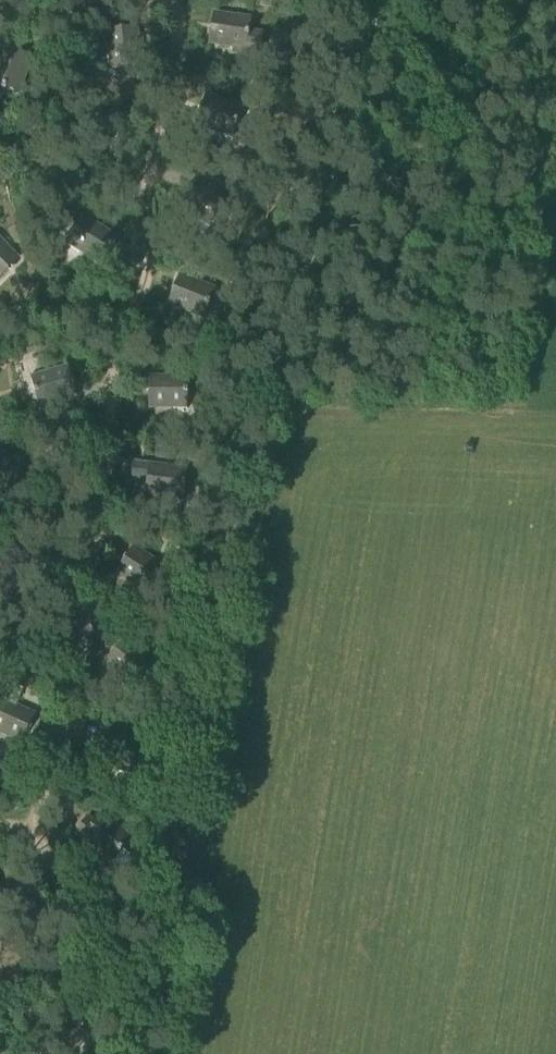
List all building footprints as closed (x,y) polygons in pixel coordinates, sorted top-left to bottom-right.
[(248,29),(250,16),(215,11),(213,25),(211,25),(209,40),(248,45),(250,29),(248,29)] [(122,28),(122,26),(107,28),(112,67),(129,65),(128,63),(141,61),(137,27),(122,28)] [(31,56),(17,51),(18,49),(4,44),(0,54),(0,84),(7,86),(7,84),(19,88),(31,56)] [(237,117),(240,104),(207,94),(203,108),(201,107),(196,121),(233,133),(239,117),(237,117)] [(116,235),(87,216),(80,227),(78,226),(69,240),(103,261),(110,248),(109,247),(116,235)] [(0,237),(0,277),(9,268),(8,266),(18,256),(0,237)] [(209,298),(214,286),(181,274),(176,288),(174,287),(169,301),(205,315),(211,299),(209,298)] [(75,393),(71,379),(73,378),(69,364),(31,375),(36,391),(38,390),(42,403),(75,393)] [(186,387),(186,374),(151,375),(151,390),(149,390),(149,404),(188,404),(188,387),(186,387)] [(0,437),(0,472),(4,474),(13,460),(11,459),(17,448),(0,437)] [(184,480),(186,467),(151,463),(150,477),(147,477),(146,492),(184,497),(186,480),(184,480)] [(164,564),(135,546),(127,558),(125,557),(117,569),(150,590),(159,576),(157,575),(164,564)] [(153,661),(127,638),(117,649),(116,648),(106,659),(135,684),(146,672),(145,670),(153,661)] [(2,697),(0,701),(0,729),(23,739),(29,726),(27,725),(33,712),(2,697)] [(133,753),(138,741),(106,728),(100,742),(98,741),(93,755),(129,770),(135,754),(133,753)] [(130,835),(102,813),(93,825),(92,824),(83,835),(113,859),(124,846),(122,845),(130,835)]
